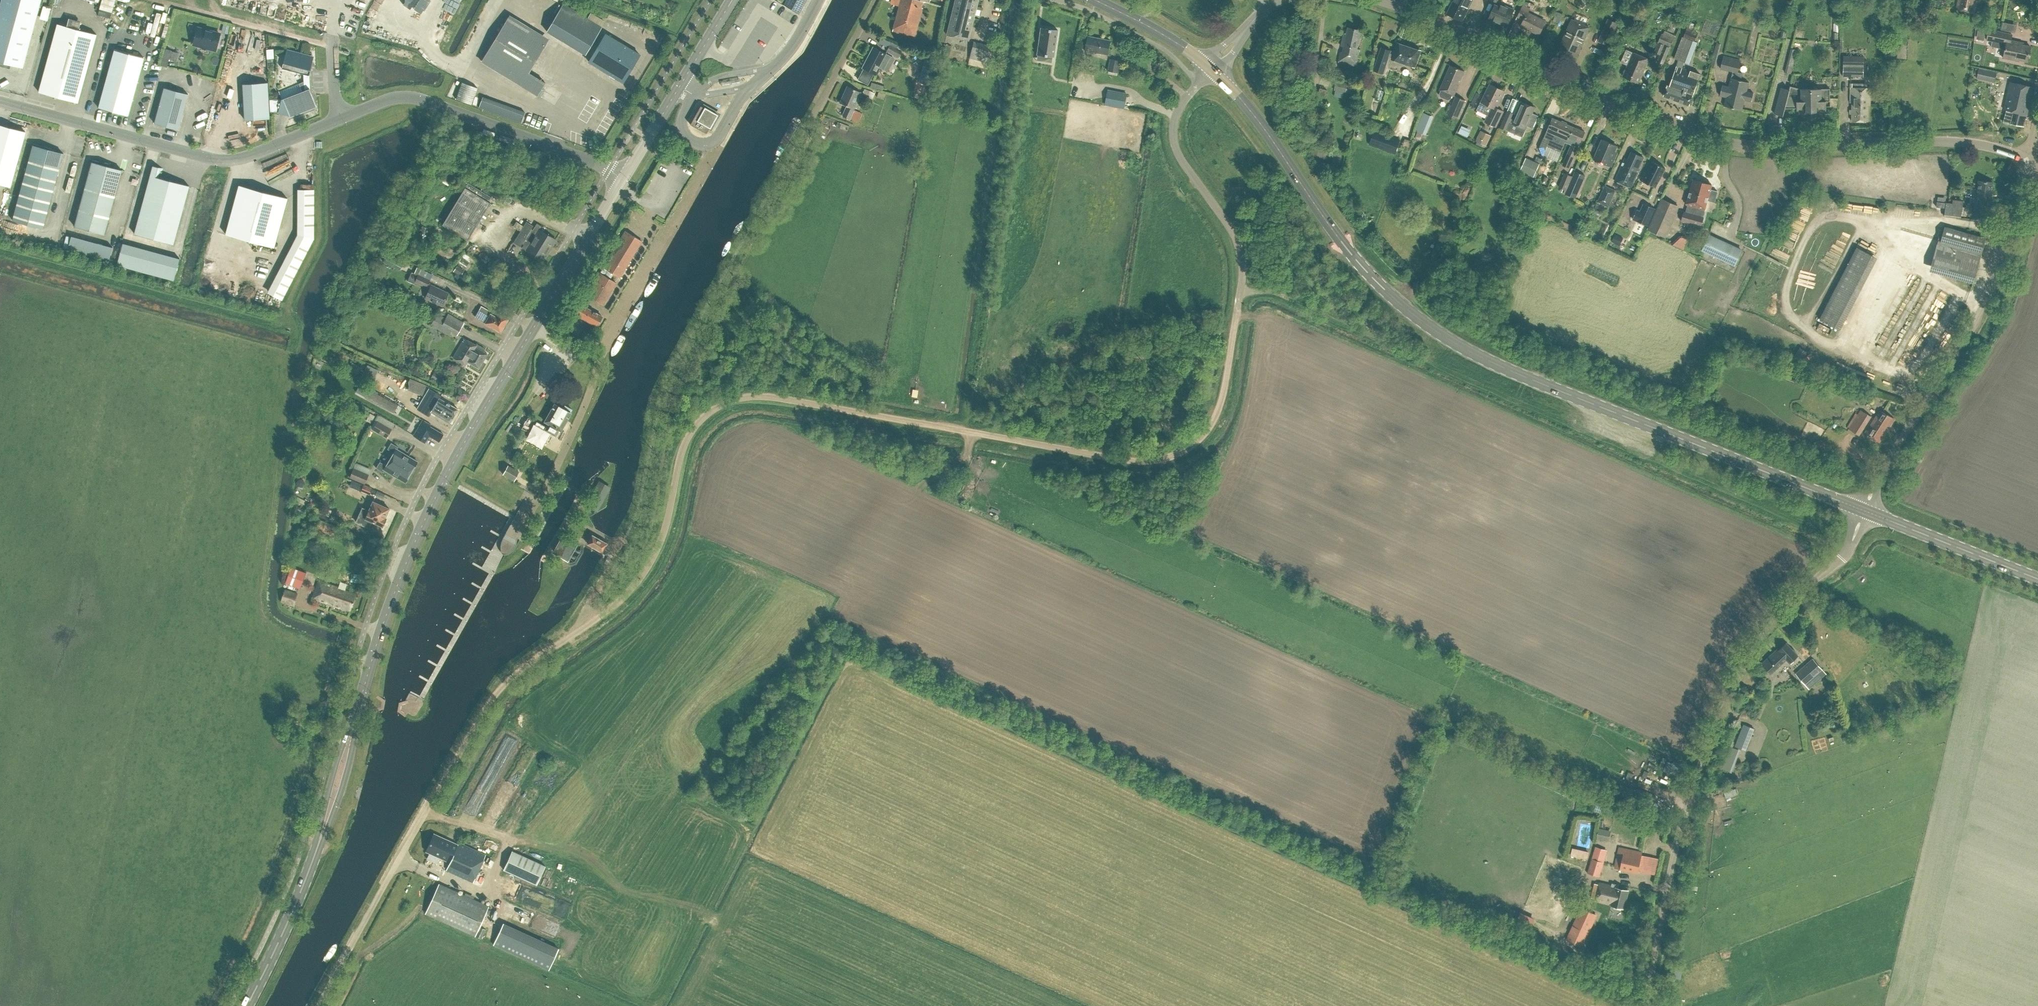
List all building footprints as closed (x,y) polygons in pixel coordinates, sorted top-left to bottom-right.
[(23,68),(41,0),(1,0),(0,5),(0,61),(23,68)] [(52,6),(62,8),(63,0),(47,0),(46,1),(53,2),(52,6)] [(84,22),(97,24),(101,0),(98,0),(87,0),(84,22)] [(115,0),(103,0),(99,15),(110,18),(115,0)] [(798,13),(805,0),(776,0),(798,13)] [(899,5),(898,6),(892,30),(912,36),(916,23),(918,23),(922,8),(921,7),(923,0),(928,2),(929,0),(900,0),(899,5)] [(952,11),(946,36),(968,41),(978,0),(955,0),(952,11)] [(1471,0),(1453,0),(1454,1),(1448,13),(1463,21),(1469,8),(1468,8),(1471,0)] [(1615,8),(1623,11),(1628,0),(1618,0),(1615,8)] [(1956,9),(1974,13),(1976,2),(1974,2),(1974,0),(1959,0),(1956,9)] [(1488,19),(1489,19),(1507,27),(1514,10),(1515,9),(1499,2),(1498,5),(1495,4),(1488,19)] [(601,27),(601,26),(604,20),(590,12),(587,18),(562,3),(546,31),(585,54),(601,27)] [(1539,34),(1545,21),(1527,13),(1530,8),(1523,5),(1517,16),(1524,20),(1521,25),(1539,34)] [(528,72),(545,44),(518,28),(522,23),(509,15),(481,62),(537,96),(545,83),(528,72)] [(1576,57),(1590,27),(1572,19),(1558,49),(1576,57)] [(1689,22),(1683,37),(1682,37),(1674,58),(1684,62),(1689,64),(1697,42),(1695,41),(1697,34),(1693,32),(1696,25),(1689,22)] [(57,24),(39,92),(78,102),(96,35),(57,24)] [(223,24),(222,31),(229,32),(230,25),(223,24)] [(1053,57),(1057,30),(1040,27),(1036,54),(1053,57)] [(198,28),(193,44),(215,50),(220,34),(198,28)] [(1358,49),(1362,31),(1346,28),(1342,46),(1345,47),(1344,52),(1341,51),(1339,63),(1357,67),(1360,49),(1358,49)] [(1991,46),(1999,48),(2005,49),(2003,58),(2019,61),(2019,60),(2027,61),(2030,46),(2022,45),(2023,43),(2011,40),(2012,34),(1989,29),(1987,40),(1992,41),(1991,46)] [(1607,45),(1612,34),(1602,30),(1598,41),(1607,45)] [(1661,34),(1654,52),(1659,54),(1657,62),(1663,64),(1674,35),(1664,31),(1663,35),(1661,34)] [(623,81),(639,55),(605,34),(589,61),(623,81)] [(1085,52),(1086,52),(1094,54),(1094,52),(1108,54),(1111,41),(1111,40),(1088,36),(1085,52)] [(881,37),(878,43),(888,48),(890,45),(891,42),(881,37)] [(248,54),(251,43),(232,38),(229,49),(248,54)] [(987,69),(989,63),(993,46),(973,40),(969,57),(967,64),(987,69)] [(1381,47),(1375,65),(1386,68),(1389,57),(1393,58),(1392,60),(1415,67),(1420,50),(1397,43),(1394,54),(1390,53),(1391,50),(1381,47)] [(949,56),(952,46),(944,44),(941,54),(942,54),(940,63),(946,65),(948,56),(949,56)] [(888,48),(886,51),(898,58),(902,51),(890,45),(888,48)] [(867,57),(862,67),(869,71),(876,75),(879,68),(880,67),(883,69),(890,57),(885,54),(879,51),(872,48),(867,57)] [(128,116),(144,57),(114,49),(98,108),(128,116)] [(167,67),(171,51),(164,49),(160,65),(167,67)] [(289,117),(311,109),(309,89),(309,75),(313,58),(307,56),(307,54),(287,49),(286,50),(281,69),(303,74),(303,81),(299,83),(299,84),(279,91),(281,99),(279,108),(278,111),(278,112),(288,115),(289,117)] [(1626,49),(1621,62),(1628,65),(1623,76),(1638,83),(1648,60),(1649,59),(1626,49)] [(1137,55),(1143,58),(1145,53),(1139,50),(1137,55)] [(1843,56),(1843,76),(1863,76),(1864,56),(1843,56)] [(1751,102),(1754,93),(1747,91),(1749,82),(1740,80),(1742,74),(1738,73),(1741,61),(1723,57),(1720,68),(1732,71),(1731,78),(1729,87),(1722,85),(1720,93),(1727,94),(1724,106),(1742,110),(1745,100),(1751,102)] [(1110,59),(1108,70),(1119,72),(1121,61),(1110,59)] [(1452,65),(1441,91),(1439,94),(1440,97),(1448,100),(1450,99),(1451,95),(1454,96),(1465,70),(1452,65)] [(930,68),(922,66),(918,82),(926,84),(930,68)] [(1690,105),(1701,74),(1700,74),(1677,66),(1670,86),(1667,85),(1663,96),(1690,105)] [(1420,98),(1433,103),(1445,73),(1431,68),(1420,98)] [(1979,69),(1977,78),(1994,82),(1996,73),(1979,69)] [(1339,70),(1338,78),(1349,80),(1351,72),(1339,70)] [(1337,81),(1335,90),(1346,92),(1348,83),(1337,81)] [(2027,115),(2033,87),(2010,82),(2004,109),(2006,110),(2004,122),(2023,127),(2026,115),(2027,115)] [(1851,87),(1850,103),(1852,103),(1852,121),(1868,122),(1869,105),(1870,105),(1871,96),(1871,88),(1867,88),(1856,87),(1856,83),(1852,83),(1852,87),(1851,87)] [(437,102),(454,107),(460,90),(443,84),(437,102)] [(1477,110),(1488,115),(1485,120),(1484,122),(1496,127),(1504,111),(1497,108),(1505,91),(1490,84),(1482,101),(1477,110)] [(839,103),(841,103),(844,104),(846,105),(841,115),(843,116),(846,117),(850,119),(850,118),(853,111),(854,109),(857,102),(856,102),(858,97),(860,92),(854,89),(847,87),(846,86),(839,103)] [(1781,88),(1774,114),(1783,116),(1785,108),(1797,108),(1797,111),(1801,111),(1806,111),(1806,112),(1817,112),(1817,111),(1826,111),(1826,101),(1830,101),(1830,98),(1830,88),(1821,89),(1821,91),(1813,91),(1812,91),(1810,91),(1801,91),(1802,89),(1790,86),(1789,90),(1781,88)] [(178,130),(188,94),(164,88),(154,123),(178,130)] [(1318,88),(1317,96),(1329,98),(1331,90),(1318,88)] [(1127,93),(1108,89),(1105,104),(1124,108),(1127,93)] [(1363,100),(1366,93),(1360,90),(1357,98),(1363,100)] [(878,91),(876,97),(883,99),(885,94),(878,91)] [(525,112),(482,97),(478,107),(521,123),(525,112)] [(1449,115),(1458,119),(1466,101),(1457,97),(1449,115)] [(1526,129),(1527,126),(1533,129),(1538,115),(1533,113),(1535,108),(1522,102),(1516,114),(1507,110),(1500,127),(1507,130),(1511,122),(1526,129)] [(704,108),(700,106),(689,124),(706,133),(709,128),(710,128),(717,114),(704,107),(704,108)] [(1417,131),(1423,133),(1426,134),(1433,116),(1424,113),(1417,131)] [(1410,136),(1415,120),(1403,116),(1397,132),(1410,136)] [(1565,142),(1567,143),(1574,127),(1553,118),(1547,131),(1552,133),(1546,146),(1561,152),(1565,142)] [(835,126),(839,128),(847,131),(849,126),(837,121),(835,126)] [(1572,160),(1585,132),(1574,127),(1567,143),(1572,144),(1566,157),(1572,160)] [(9,192),(25,134),(4,129),(0,145),(0,190),(9,192)] [(1369,144),(1395,153),(1401,139),(1374,129),(1369,144)] [(1484,132),(1479,142),(1482,144),(1486,146),(1486,145),(1491,135),(1484,132)] [(1593,159),(1598,161),(1611,166),(1614,157),(1613,157),(1617,146),(1607,141),(1601,139),(1593,159)] [(33,144),(21,188),(52,196),(63,154),(51,150),(52,149),(33,144)] [(1623,161),(1616,176),(1615,180),(1631,187),(1639,169),(1638,168),(1643,157),(1632,152),(1627,162),(1623,161)] [(1526,157),(1519,172),(1532,179),(1539,164),(1526,157)] [(649,175),(655,164),(644,158),(639,169),(649,175)] [(105,235),(122,170),(110,167),(110,164),(92,160),(74,226),(105,235)] [(1640,180),(1655,188),(1665,168),(1653,162),(1648,171),(1645,170),(1640,180)] [(163,168),(153,166),(135,234),(173,244),(189,186),(160,178),(163,168)] [(1567,187),(1577,192),(1585,175),(1575,171),(1572,176),(1567,187)] [(1565,173),(1559,187),(1566,190),(1567,187),(1572,176),(1565,173)] [(1681,220),(1682,220),(1690,222),(1692,223),(1694,223),(1701,225),(1703,217),(1702,216),(1704,210),(1705,210),(1708,199),(1715,202),(1715,201),(1718,191),(1716,191),(1711,189),(1711,188),(1712,184),(1711,184),(1710,182),(1707,181),(1705,182),(1704,182),(1703,184),(1702,184),(1701,183),(1702,181),(1700,181),(1699,179),(1696,179),(1695,180),(1693,179),(1692,179),(1685,204),(1687,205),(1685,211),(1683,211),(1681,220)] [(1991,206),(1993,183),(1978,182),(1977,195),(1974,195),(1972,219),(1993,221),(1994,206),(1991,206)] [(468,240),(490,203),(487,202),(490,197),(467,183),(442,225),(468,240)] [(1605,184),(1597,200),(1608,205),(1615,189),(1605,184)] [(274,247),(287,198),(239,185),(234,202),(225,234),(234,236),(274,247)] [(16,209),(46,217),(52,196),(21,188),(16,209)] [(1945,208),(1944,215),(1961,217),(1963,200),(1953,199),(1953,203),(1937,201),(1936,207),(1945,208)] [(1644,204),(1637,220),(1648,225),(1656,209),(1644,204)] [(43,228),(46,217),(16,209),(13,220),(43,228)] [(1657,209),(1648,229),(1663,236),(1672,216),(1657,209)] [(1550,221),(1552,217),(1541,211),(1539,215),(1550,221)] [(1570,230),(1572,225),(1561,220),(1559,224),(1570,230)] [(519,232),(549,249),(555,239),(541,230),(543,227),(537,223),(535,227),(526,221),(519,232)] [(1931,265),(1975,277),(1985,237),(1945,226),(1942,236),(1939,235),(1939,237),(1937,243),(1931,265)] [(619,277),(641,241),(625,231),(603,267),(619,277)] [(543,260),(549,249),(519,232),(513,242),(543,260)] [(1619,245),(1623,237),(1615,233),(1611,240),(1619,245)] [(1671,242),(1683,247),(1688,237),(1680,234),(1671,242)] [(1709,234),(1702,250),(1735,266),(1743,250),(1709,234)] [(69,236),(65,251),(108,262),(112,246),(69,236)] [(1668,254),(1672,244),(1663,240),(1658,250),(1668,254)] [(1877,257),(1858,248),(1856,247),(1819,318),(1840,329),(1877,257)] [(459,262),(466,266),(469,261),(463,257),(462,257),(459,262)] [(464,270),(457,265),(456,266),(453,271),(460,276),(464,270)] [(407,280),(408,281),(414,283),(415,282),(427,287),(428,284),(430,279),(433,274),(432,273),(417,267),(414,273),(411,271),(407,280)] [(252,274),(256,277),(262,272),(259,268),(252,274)] [(594,279),(611,289),(615,282),(599,272),(594,279)] [(607,297),(611,289),(594,279),(590,287),(607,297)] [(449,293),(432,285),(430,288),(426,298),(443,306),(449,293)] [(607,297),(590,287),(586,294),(602,304),(607,297)] [(1773,296),(1791,303),(1793,296),(1775,290),(1773,296)] [(578,303),(573,313),(596,326),(602,316),(578,303)] [(463,307),(457,317),(466,322),(472,312),(463,307)] [(501,332),(509,318),(500,312),(497,317),(492,313),(491,316),(480,309),(476,316),(486,322),(486,323),(501,332)] [(1871,326),(1872,323),(1874,324),(1879,317),(1872,312),(1865,322),(1871,326)] [(457,335),(462,327),(464,322),(448,313),(445,318),(437,313),(431,325),(449,335),(451,331),(457,335)] [(485,334),(476,325),(479,323),(474,318),(468,324),(481,337),(485,334)] [(464,338),(452,357),(454,358),(465,365),(467,361),(468,362),(479,368),(487,354),(483,351),(484,349),(476,344),(475,345),(465,339),(464,338)] [(1799,347),(1791,361),(1798,366),(1807,352),(1799,347)] [(1752,355),(1748,363),(1755,366),(1758,358),(1752,355)] [(371,382),(374,376),(364,371),(360,369),(361,366),(351,362),(346,373),(356,377),(358,372),(362,374),(360,377),(371,382)] [(439,386),(444,378),(434,372),(429,380),(439,386)] [(359,385),(356,392),(365,396),(368,389),(359,385)] [(1849,385),(1844,394),(1849,396),(1851,392),(1862,395),(1864,389),(1849,385)] [(439,398),(441,395),(430,388),(420,405),(431,411),(434,406),(439,398)] [(371,390),(367,398),(391,411),(395,403),(371,390)] [(431,411),(420,405),(417,409),(429,416),(431,412),(449,423),(452,419),(453,419),(455,415),(455,414),(458,409),(439,398),(434,406),(431,411)] [(548,423),(546,426),(537,421),(535,424),(556,436),(559,430),(561,431),(571,413),(570,413),(572,409),(564,405),(562,408),(555,404),(545,421),(548,423)] [(1852,420),(1848,426),(1849,427),(1849,428),(1859,435),(1872,416),(1861,409),(1853,421),(1852,420)] [(1875,415),(1864,433),(1865,434),(1879,443),(1887,431),(1886,430),(1888,427),(1889,428),(1894,419),(1895,419),(1882,410),(1881,412),(1879,410),(1875,415)] [(422,419),(413,435),(425,442),(429,436),(438,442),(442,435),(443,434),(430,426),(431,425),(422,419)] [(530,431),(519,425),(520,423),(511,419),(504,431),(524,442),(530,431)] [(377,421),(372,429),(373,430),(386,437),(391,429),(377,421)] [(1817,453),(1823,443),(1816,439),(1811,449),(1817,453)] [(394,452),(390,459),(411,471),(413,468),(415,467),(416,465),(416,463),(417,461),(397,449),(398,447),(391,442),(387,449),(394,452)] [(408,475),(410,473),(411,471),(390,459),(386,465),(380,461),(376,468),(383,472),(384,470),(405,482),(406,480),(407,479),(409,477),(408,475)] [(514,480),(515,480),(519,472),(509,465),(504,474),(514,480)] [(354,468),(350,478),(364,484),(368,474),(354,468)] [(596,510),(606,491),(605,491),(608,486),(601,482),(598,487),(597,486),(587,505),(596,510)] [(369,494),(372,488),(363,485),(361,491),(369,494)] [(369,527),(372,521),(383,526),(386,518),(385,518),(389,508),(373,501),(369,511),(363,508),(357,522),(369,527)] [(321,513),(328,516),(331,510),(324,507),(321,513)] [(518,533),(521,526),(511,520),(507,527),(518,533)] [(592,535),(586,544),(601,553),(606,543),(592,535)] [(567,559),(576,543),(563,536),(554,551),(567,559)] [(501,547),(501,549),(501,550),(501,551),(502,552),(502,553),(503,553),(503,554),(504,554),(505,554),(506,554),(507,554),(507,553),(509,553),(510,552),(512,551),(513,549),(514,548),(515,547),(516,545),(517,544),(504,537),(503,538),(503,539),(502,541),(501,542),(501,544),(501,546),(501,547)] [(619,559),(624,562),(630,551),(625,548),(619,559)] [(300,558),(295,565),(300,569),(305,563),(300,558)] [(326,603),(327,602),(327,601),(333,603),(333,604),(332,605),(338,607),(338,605),(350,609),(351,608),(356,593),(344,590),(347,583),(340,581),(338,587),(318,581),(313,596),(319,599),(319,601),(326,603)] [(288,582),(285,589),(297,592),(299,586),(288,582)] [(285,589),(284,589),(281,601),(295,605),(298,593),(297,592),(285,589)] [(1799,656),(1787,643),(1779,650),(1778,649),(1762,663),(1771,673),(1787,659),(1791,664),(1799,656)] [(1812,658),(1795,674),(1805,684),(1822,669),(1812,658)] [(494,730),(502,730),(502,713),(494,714),(494,730)] [(1731,753),(1736,729),(1724,727),(1720,751),(1731,753)] [(1753,733),(1743,729),(1738,741),(1747,745),(1753,733)] [(1628,771),(1624,780),(1629,782),(1633,773),(1628,771)] [(1735,788),(1724,792),(1726,797),(1737,794),(1735,788)] [(1598,827),(1596,837),(1608,840),(1610,829),(1598,827)] [(450,861),(446,870),(473,882),(486,854),(458,842),(458,844),(434,833),(426,851),(445,860),(446,859),(450,861)] [(1607,849),(1595,846),(1587,872),(1599,876),(1607,849)] [(1642,851),(1618,846),(1613,868),(1637,873),(1642,851)] [(1578,849),(1572,847),(1570,855),(1576,856),(1578,849)] [(503,869),(536,885),(545,866),(511,851),(503,869)] [(1571,860),(1570,852),(1560,854),(1561,861),(1571,860)] [(1605,875),(1624,878),(1625,873),(1606,870),(1605,875)] [(439,883),(426,913),(476,935),(489,905),(473,898),(464,894),(439,883)] [(502,901),(507,890),(493,883),(487,894),(502,901)] [(1624,908),(1628,891),(1611,887),(1612,885),(1600,883),(1599,884),(1595,883),(1592,898),(1597,899),(1597,900),(1612,903),(1611,905),(1624,908)] [(503,921),(507,911),(490,905),(486,915),(503,921)] [(1582,946),(1582,945),(1596,916),(1597,914),(1582,907),(1581,908),(1567,938),(1567,939),(1582,946)] [(505,925),(507,921),(505,920),(493,944),(549,969),(558,949),(505,925)] [(476,936),(481,938),(486,929),(480,926),(476,936)]
